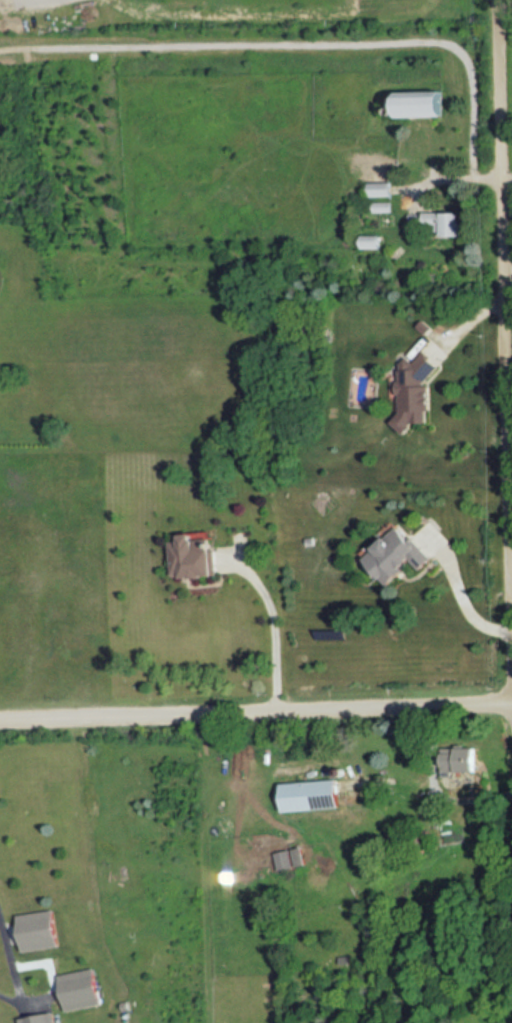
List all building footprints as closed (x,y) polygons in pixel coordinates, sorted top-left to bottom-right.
[(398,92),(442,90),(443,115),(399,117),(398,92)] [(370,181),(392,181),(392,195),(370,195),(370,181)] [(425,212),(459,211),(460,234),(426,235),(425,212)] [(363,235),(381,234),(381,246),(363,247),(363,235)] [(405,368),(401,364),(408,357),(414,362),(425,351),(439,366),(428,377),(429,422),(414,422),(414,423),(404,434),(391,422),(399,413),(398,369),(405,368)] [(365,558),(400,524),(433,558),(423,568),(414,559),(389,583),(365,558)] [(218,571),(219,571),(219,575),(185,579),(185,575),(173,576),(169,543),(180,542),(180,535),(193,534),(194,540),(214,538),(218,571)] [(442,747),(476,746),(476,771),(442,772),(442,747)] [(281,783),(338,779),(340,807),(283,811),(281,783)] [(291,848),(304,845),(308,862),(295,865),(291,848)] [(275,852),(288,849),(292,867),(279,870),(275,852)] [(19,913),(53,908),(59,946),(25,952),(19,913)] [(57,975),(95,968),(101,1003),(64,1011),(57,975)] [(53,1013),(55,1022),(21,1022),(20,1019),(53,1013)]
